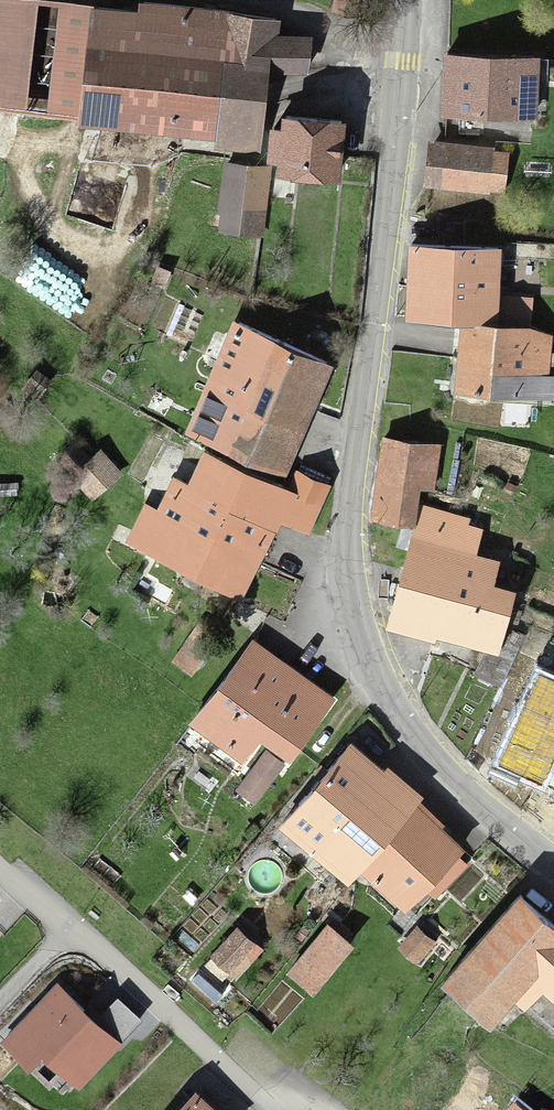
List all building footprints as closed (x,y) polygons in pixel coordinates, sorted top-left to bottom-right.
[(1,111),(79,120),(78,128),(215,144),(214,151),(263,156),(273,69),(305,73),(309,41),(280,37),(282,22),(140,5),(139,14),(12,0),(0,0),(0,111),(1,111)] [(544,126),(547,60),(442,55),(439,121),(544,126)] [(343,125),(277,119),(276,136),(269,135),(266,170),(338,177),(343,125)] [(503,154),(425,146),(421,188),(499,196),(503,154)] [(264,169),(224,165),(217,232),(256,237),(264,169)] [(398,319),(456,322),(525,327),(526,307),(492,305),(496,252),(403,246),(398,319)] [(456,322),(451,396),(553,402),(553,383),(545,382),(549,329),(525,327),(456,322)] [(230,330),(184,436),(279,477),(325,371),(230,330)] [(36,371),(23,388),(34,396),(47,380),(36,371)] [(435,448),(380,440),(370,522),(425,529),(435,448)] [(78,446),(61,461),(96,498),(121,476),(101,454),(92,461),(78,446)] [(145,508),(126,542),(235,604),(282,521),(302,533),(323,496),(294,480),(282,502),(206,459),(186,495),(169,486),(153,513),(145,508)] [(408,530),(384,631),(490,656),(505,595),(480,589),(486,567),(468,563),(479,516),(435,506),(428,535),(408,530)] [(248,646),(190,725),(236,758),(252,736),(285,760),(327,703),(248,646)] [(490,771),(536,791),(532,800),(553,809),(553,665),(540,658),(490,771)] [(347,887),(356,877),(415,806),(345,749),(278,830),(347,887)] [(262,757),(240,787),(256,799),(278,769),(262,757)] [(415,806),(356,877),(400,914),(454,848),(415,806)] [(440,986),(483,1023),(504,998),(519,1011),(537,990),(553,1004),(553,933),(514,899),(440,986)] [(323,930),(286,973),(311,994),(347,951),(323,930)] [(415,931),(397,953),(414,967),(433,945),(415,931)] [(232,932),(208,959),(225,974),(249,947),(232,932)] [(118,1045),(57,988),(3,1044),(31,1070),(45,1055),(79,1087),(118,1045)] [(196,1095),(182,1109),(211,1109),(196,1095)]
